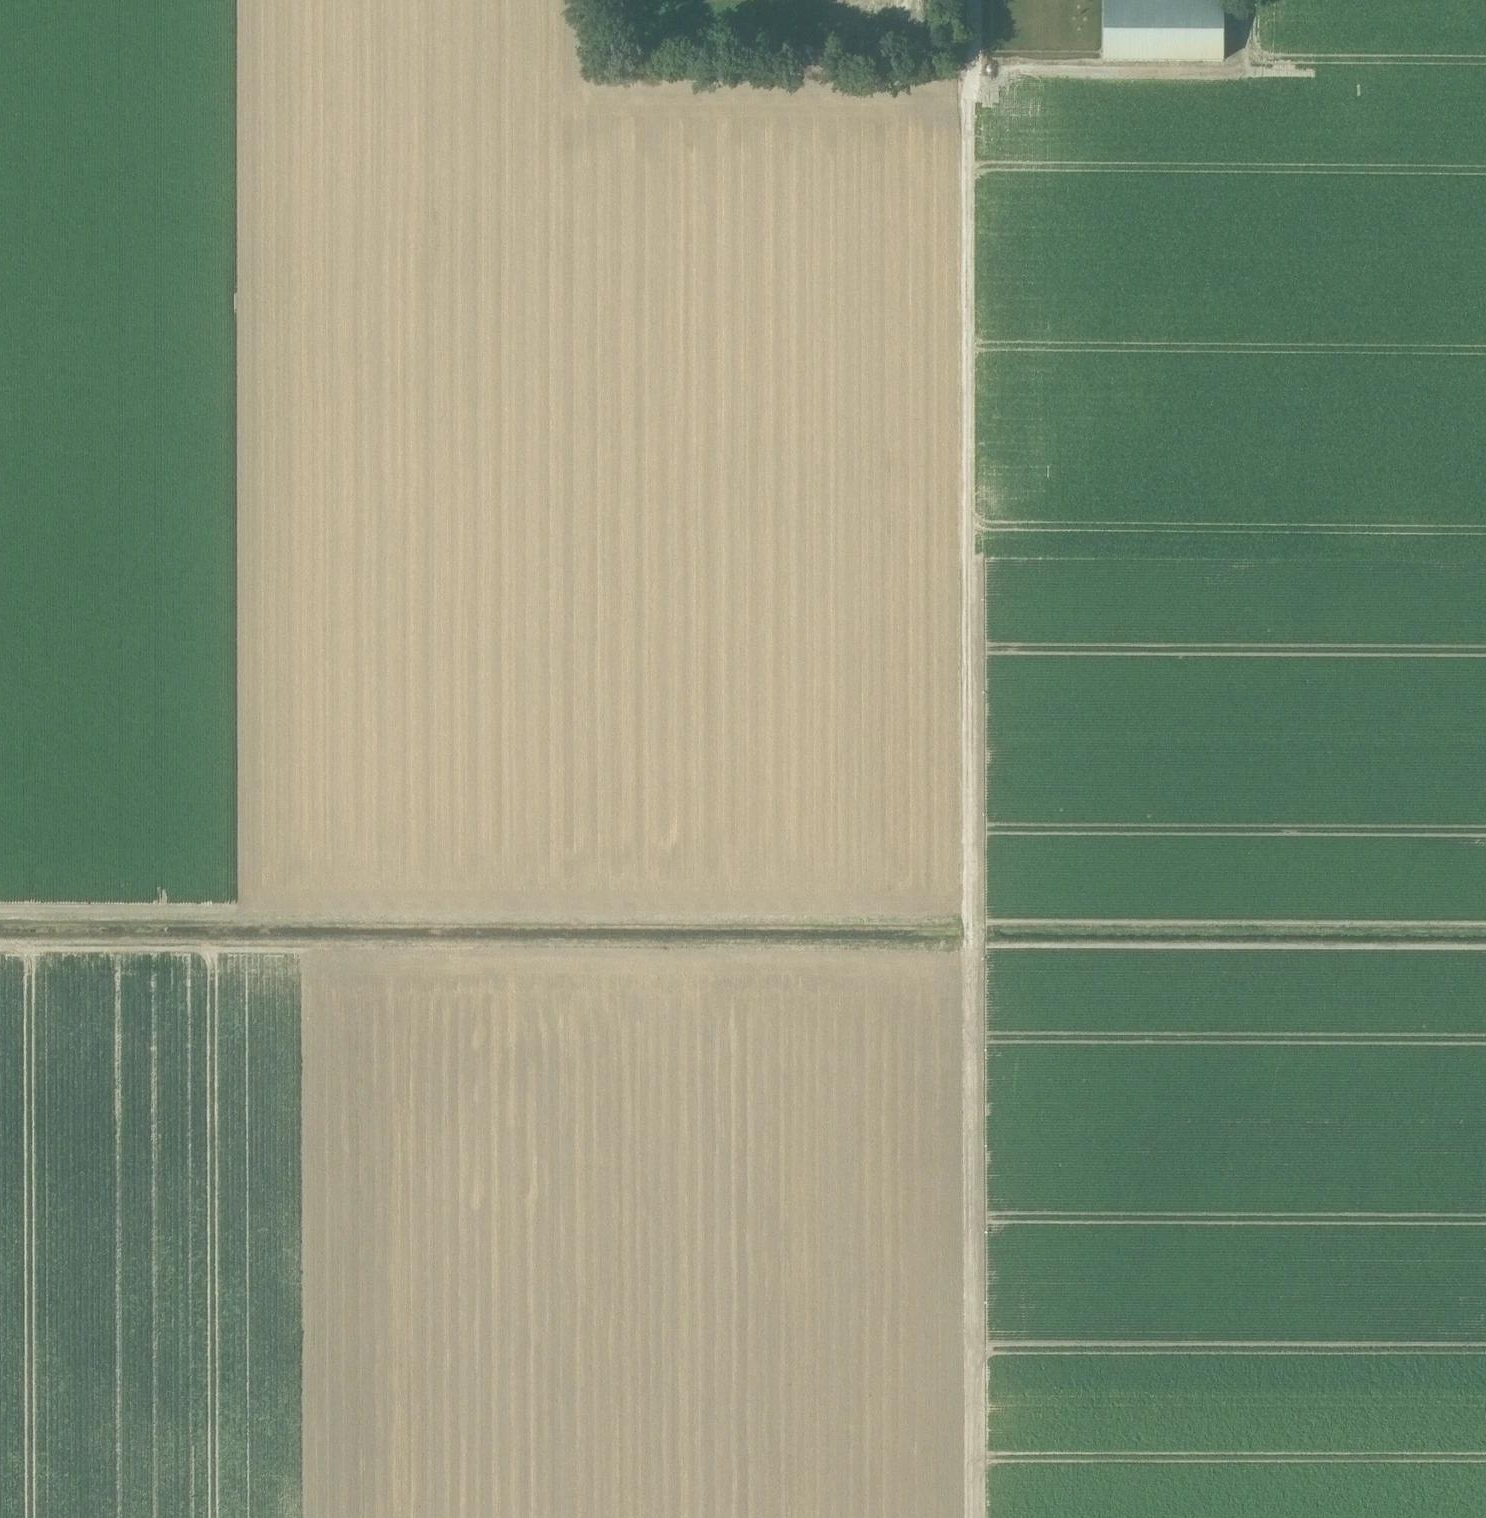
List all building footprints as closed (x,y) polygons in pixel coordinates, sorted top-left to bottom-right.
[(1103,60),(1224,60),(1224,0),(1103,0),(1103,60)]
